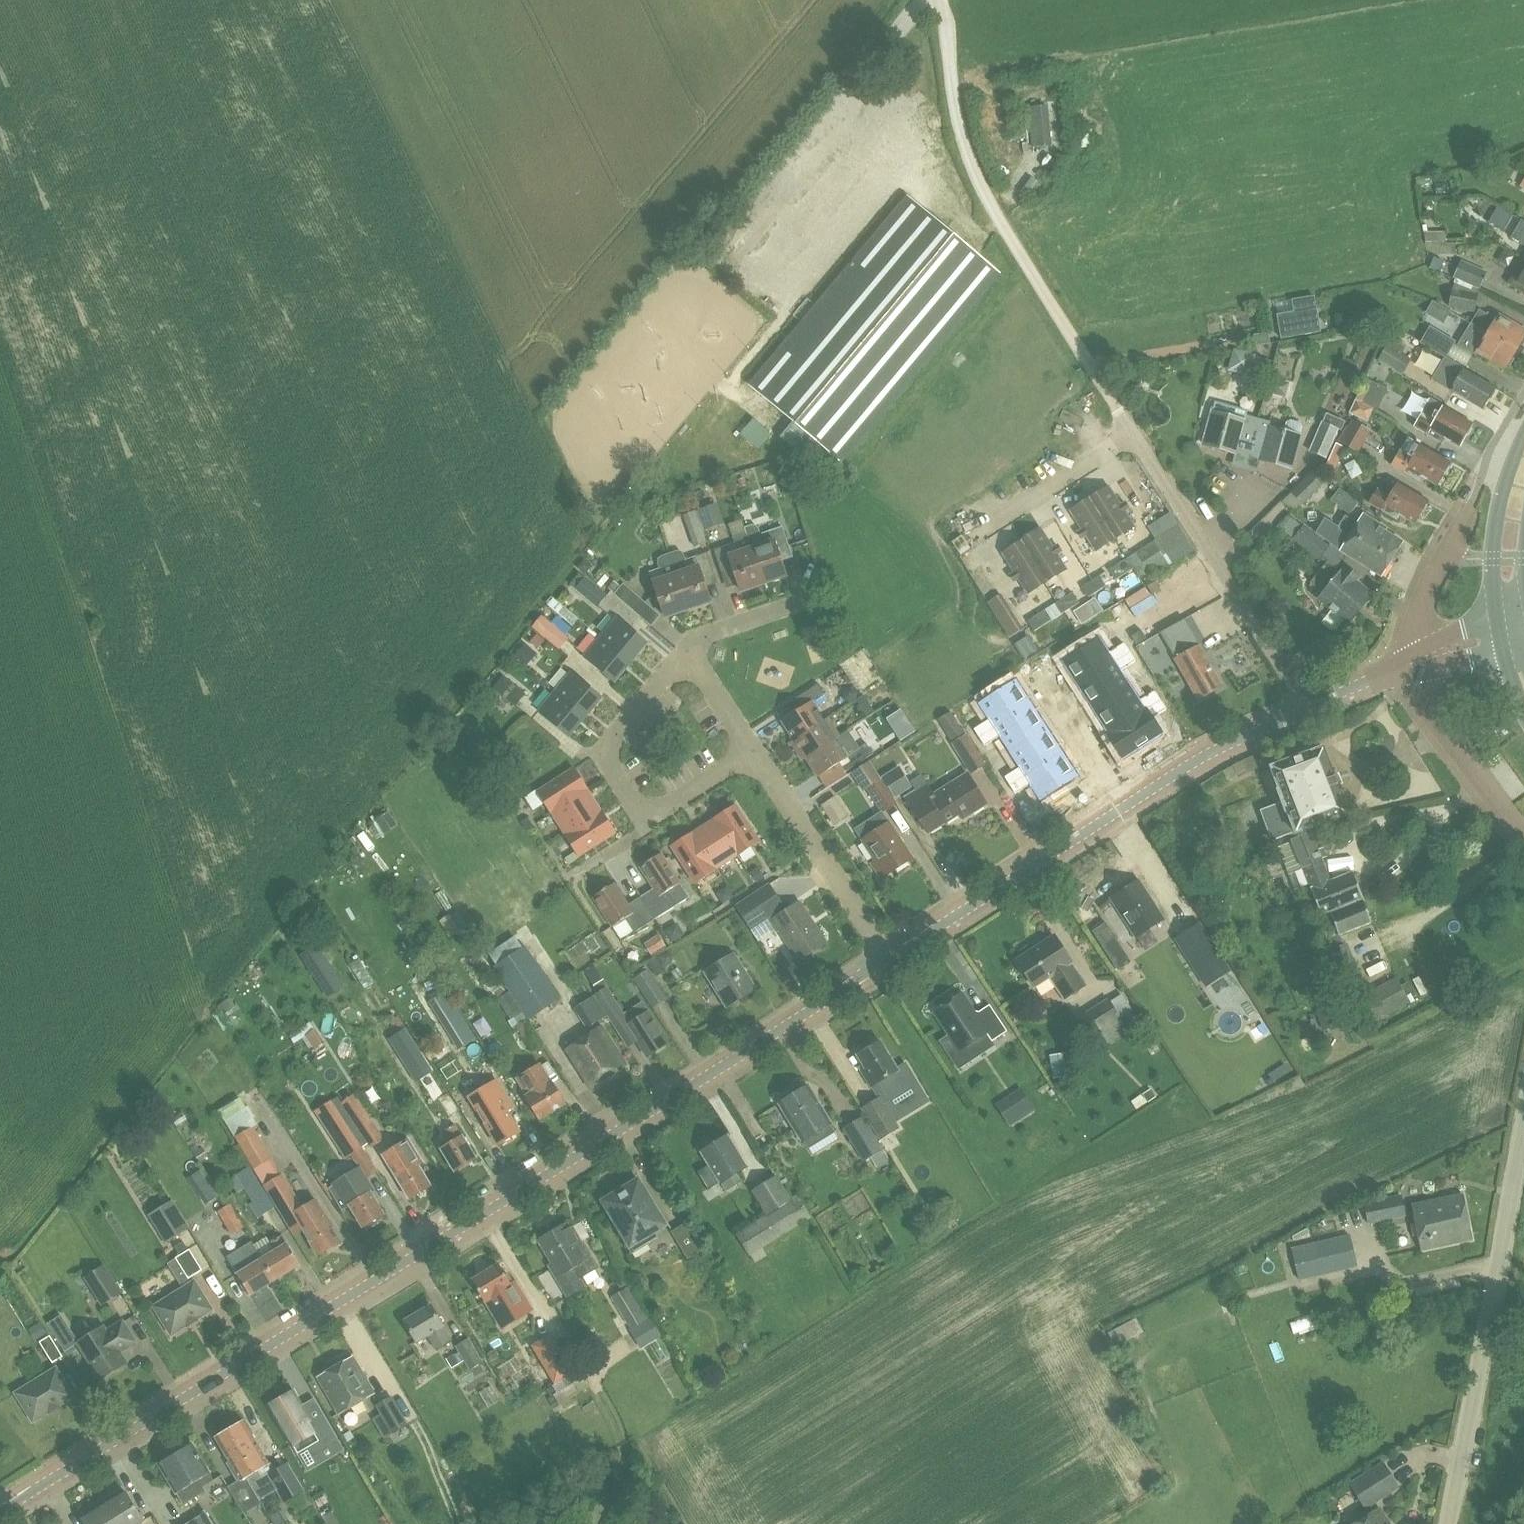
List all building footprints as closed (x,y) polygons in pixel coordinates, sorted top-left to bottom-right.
[(1052,102),(1026,105),(1032,147),(1058,143),(1052,102)] [(1029,186),(1053,155),(1042,146),(1018,178),(1029,186)] [(1417,177),(1418,185),(1433,183),(1432,174),(1417,177)] [(1436,185),(1436,194),(1450,193),(1449,184),(1436,185)] [(750,384),(813,436),(844,461),(1000,274),(907,196),(750,384)] [(1504,230),(1512,214),(1496,205),(1487,221),(1504,230)] [(1521,221),(1511,238),(1523,245),(1523,222),(1521,221)] [(1426,242),(1447,241),(1447,231),(1426,231),(1426,242)] [(1430,267),(1440,271),(1445,260),(1434,256),(1430,267)] [(1454,277),(1480,287),(1488,271),(1461,260),(1454,277)] [(1522,270),(1515,271),(1508,282),(1523,292),(1523,271),(1522,270)] [(1449,307),(1476,311),(1478,295),(1452,291),(1449,307)] [(1321,331),(1315,296),(1293,300),(1295,311),(1278,314),(1282,338),(1321,331)] [(1451,310),(1448,318),(1438,314),(1435,323),(1463,334),(1470,318),(1451,310)] [(1517,349),(1523,338),(1523,331),(1499,316),(1496,320),(1480,310),(1472,323),(1517,349)] [(1517,349),(1472,323),(1458,346),(1479,359),(1483,352),(1508,366),(1517,349)] [(1431,327),(1422,343),(1423,344),(1448,359),(1457,343),(1432,328),(1431,327)] [(1253,335),(1255,346),(1270,344),(1268,332),(1253,335)] [(1388,347),(1402,356),(1407,347),(1393,338),(1388,347)] [(1412,362),(1402,356),(1388,347),(1380,359),(1404,374),(1412,362)] [(1241,351),(1236,350),(1230,369),(1250,375),(1256,356),(1249,353),(1241,351)] [(1445,357),(1433,379),(1484,408),(1496,387),(1445,357)] [(1371,390),(1366,401),(1377,406),(1385,389),(1364,380),(1362,386),(1371,390)] [(1362,386),(1357,397),(1365,402),(1366,401),(1371,390),(1362,386)] [(1365,402),(1357,397),(1350,411),(1359,415),(1365,402)] [(1472,423),(1430,400),(1416,425),(1442,439),(1444,436),(1460,445),(1472,423)] [(1249,450),(1257,418),(1246,415),(1247,410),(1215,402),(1204,444),(1237,453),(1238,447),(1249,450)] [(1311,450),(1326,457),(1342,421),(1326,415),(1311,450)] [(1257,418),(1249,450),(1262,454),(1260,459),(1293,468),(1304,427),(1301,423),(1291,420),(1287,422),(1284,431),(1270,427),(1271,422),(1257,418)] [(1343,440),(1360,451),(1372,431),(1354,420),(1343,440)] [(1421,479),(1423,475),(1438,484),(1451,461),(1409,436),(1393,463),(1421,479)] [(1326,469),(1334,472),(1346,446),(1338,443),(1326,469)] [(1292,492),(1304,503),(1325,482),(1314,471),(1292,492)] [(1371,502),(1397,519),(1401,513),(1414,521),(1428,500),(1400,483),(1391,497),(1379,489),(1371,502)] [(1090,497),(1116,538),(1135,525),(1126,511),(1130,509),(1125,501),(1121,504),(1109,485),(1102,490),(1099,489),(1093,492),(1092,496),(1090,497)] [(1349,515),(1358,504),(1347,495),(1338,507),(1349,515)] [(1096,550),(1116,538),(1090,497),(1088,499),(1084,498),(1079,502),(1078,505),(1071,510),(1083,529),(1079,531),(1083,538),(1087,536),(1096,550)] [(702,521),(704,529),(723,522),(717,503),(711,505),(698,510),(699,514),(702,521)] [(699,514),(698,510),(684,515),(688,526),(702,521),(699,514)] [(1317,532),(1341,551),(1342,550),(1382,575),(1402,541),(1379,527),(1380,524),(1365,514),(1358,524),(1347,517),(1341,527),(1326,518),(1317,532)] [(1305,526),(1290,515),(1280,528),(1295,539),(1305,526)] [(746,529),(748,532),(765,583),(788,575),(780,553),(792,549),(784,526),(760,534),(759,531),(755,528),(750,527),(746,529)] [(1160,550),(1142,562),(1134,568),(1141,578),(1190,546),(1177,526),(1166,534),(1154,541),(1160,550)] [(1295,539),(1321,559),(1331,546),(1305,526),(1295,539)] [(1022,541),(1047,581),(1066,569),(1057,555),(1061,552),(1057,545),(1053,548),(1041,529),(1034,533),(1030,533),(1025,536),(1024,540),(1022,541)] [(765,583),(748,532),(734,537),(736,543),(716,550),(723,572),(735,568),(743,591),(765,583)] [(1028,594),(1047,581),(1022,541),(1019,543),(1016,542),(1010,545),(1009,549),(1002,554),(1014,572),(1010,575),(1015,582),(1019,579),(1028,594)] [(1136,552),(1142,562),(1160,550),(1154,541),(1136,552)] [(670,554),(689,609),(712,601),(705,579),(716,575),(708,552),(684,560),(681,552),(677,552),(670,554)] [(689,609),(670,554),(663,557),(660,559),(659,563),(661,568),(651,572),(667,617),(689,609)] [(1109,569),(1116,579),(1134,568),(1127,558),(1109,569)] [(1309,582),(1324,594),(1320,599),(1351,624),(1376,593),(1361,581),(1363,577),(1348,565),(1342,572),(1328,560),(1309,582)] [(586,577),(579,571),(569,583),(576,588),(586,577)] [(1082,587),(1089,597),(1107,585),(1106,584),(1100,575),(1082,587)] [(598,607),(608,595),(586,577),(576,588),(598,607)] [(621,587),(615,594),(634,611),(643,601),(623,584),(621,587)] [(1055,604),(1061,614),(1080,602),(1073,593),(1055,604)] [(559,614),(565,606),(554,597),(548,605),(559,614)] [(1095,599),(1075,612),(1084,625),(1104,611),(1095,599)] [(997,617),(1009,636),(1022,628),(1010,608),(997,617)] [(1035,630),(1052,619),(1046,610),(1029,621),(1035,630)] [(541,615),(532,626),(560,649),(569,638),(541,615)] [(602,637),(632,662),(648,642),(618,617),(602,637)] [(1161,631),(1176,658),(1200,644),(1185,617),(1161,631)] [(1081,638),(1086,645),(1100,637),(1095,629),(1094,628),(1080,636),(1081,638)] [(1133,650),(1127,640),(1111,650),(1102,635),(1064,660),(1079,684),(1133,650)] [(615,681),(632,662),(602,637),(585,656),(615,681)] [(1033,663),(1043,654),(1032,640),(1021,649),(1033,663)] [(516,655),(525,664),(536,654),(526,644),(516,655)] [(1176,658),(1199,700),(1224,686),(1200,644),(1176,658)] [(1133,650),(1079,684),(1094,708),(1133,684),(1123,669),(1139,659),(1133,650)] [(556,692),(586,717),(602,697),(572,672),(556,692)] [(1147,675),(1138,680),(1144,689),(1152,684),(1147,675)] [(503,676),(495,686),(516,704),(525,694),(503,676)] [(979,736),(1033,702),(1018,677),(979,701),(989,716),(973,726),(979,736)] [(783,720),(795,739),(826,719),(829,717),(837,712),(819,683),(797,697),(803,707),(783,720)] [(1133,684),(1094,708),(1109,732),(1163,698),(1157,689),(1142,699),(1133,684)] [(851,686),(843,689),(843,697),(849,702),(856,699),(857,691),(851,686)] [(570,736),(586,717),(556,692),(540,711),(570,736)] [(858,699),(868,715),(875,711),(865,694),(858,699)] [(1125,757),(1163,732),(1154,718),(1169,708),(1163,698),(1109,732),(1125,757)] [(1001,735),(1010,750),(1048,726),(1033,702),(979,736),(985,745),(1001,735)] [(939,719),(952,742),(965,734),(952,712),(939,719)] [(829,717),(826,719),(795,739),(792,741),(804,759),(807,757),(838,737),(841,735),(829,717)] [(915,730),(909,721),(895,730),(901,739),(915,730)] [(1048,726),(1010,750),(1019,765),(1004,775),(1010,784),(1063,750),(1048,726)] [(1185,738),(1183,734),(1180,728),(1179,728),(1169,734),(1174,743),(1185,738)] [(967,733),(965,734),(952,742),(971,775),(987,765),(967,733)] [(838,737),(807,757),(826,786),(847,773),(846,771),(874,753),(867,742),(849,754),(838,737)] [(1290,817),(1296,832),(1310,827),(1348,813),(1323,747),(1272,766),(1285,802),(1272,807),(1278,822),(1290,817)] [(987,754),(993,762),(1001,757),(996,748),(988,753),(987,754)] [(1063,750),(1010,784),(1015,793),(1031,784),(1040,798),(1079,774),(1063,750)] [(999,770),(1007,765),(1001,757),(993,762),(998,771),(999,770)] [(1519,774),(1512,758),(1499,764),(1513,795),(1523,791),(1523,772),(1519,774)] [(898,803),(894,797),(882,777),(880,779),(870,762),(853,773),(864,789),(867,787),(882,812),(898,803)] [(882,777),(894,797),(913,786),(900,765),(882,777)] [(552,811),(588,788),(574,766),(538,789),(552,811)] [(931,796),(945,821),(966,808),(969,813),(987,802),(969,772),(934,794),(931,796)] [(934,794),(922,774),(911,780),(917,790),(906,796),(928,832),(945,821),(931,796),(934,794)] [(566,832),(602,809),(588,788),(552,811),(566,832)] [(823,805),(835,824),(846,816),(835,798),(823,805)] [(737,804),(715,818),(739,854),(755,843),(760,850),(764,847),(737,804)] [(566,832),(580,854),(616,831),(602,809),(566,832)] [(376,820),(385,833),(397,826),(388,812),(376,820)] [(521,822),(526,830),(533,826),(528,817),(521,822)] [(717,868),(739,854),(715,818),(694,831),(717,868)] [(863,838),(877,860),(871,864),(880,878),(912,857),(889,821),(863,838)] [(1310,883),(1322,914),(1365,898),(1354,870),(1330,879),(1310,827),(1296,832),(1291,833),(1305,868),(1290,874),(1295,889),(1310,883)] [(696,882),(717,868),(694,831),(672,845),(696,882)] [(333,862),(339,869),(351,861),(356,868),(366,861),(361,854),(356,845),(333,862)] [(642,895),(656,918),(688,897),(679,883),(681,882),(662,852),(641,866),(654,887),(642,895)] [(566,859),(569,864),(578,858),(575,853),(566,859)] [(1419,873),(1427,883),(1439,873),(1431,863),(1419,873)] [(758,883),(765,879),(757,868),(750,872),(758,883)] [(1136,882),(1133,878),(1122,886),(1125,890),(1117,895),(1126,909),(1122,912),(1137,935),(1163,918),(1140,880),(1136,882)] [(656,918),(642,895),(629,903),(615,882),(594,896),(613,925),(626,917),(635,931),(656,918)] [(727,887),(717,893),(723,902),(732,896),(727,887)] [(771,915),(756,892),(736,905),(751,928),(766,918),(771,915)] [(1365,898),(1322,914),(1333,942),(1322,946),(1338,972),(1343,970),(1345,975),(1361,969),(1349,939),(1346,940),(1343,932),(1372,920),(1364,898),(1365,898)] [(774,919),(800,959),(826,942),(800,902),(774,919)] [(1107,922),(1095,930),(1120,969),(1132,961),(1107,922)] [(1201,923),(1176,939),(1207,987),(1232,971),(1201,923)] [(513,992),(530,1018),(560,998),(512,928),(510,929),(506,924),(479,941),(513,992)] [(667,931),(673,941),(683,935),(677,925),(667,931)] [(463,949),(476,940),(470,931),(457,941),(463,949)] [(1018,959),(1035,986),(1051,975),(1065,997),(1085,984),(1071,963),(1072,962),(1055,935),(1018,959)] [(645,944),(652,955),(665,947),(658,936),(645,944)] [(318,948),(303,958),(328,997),(344,987),(318,948)] [(669,949),(658,956),(665,967),(671,963),(673,955),(669,949)] [(707,971),(728,1005),(755,989),(734,954),(707,971)] [(665,968),(657,957),(648,963),(656,975),(665,968)] [(594,967),(585,973),(597,992),(606,986),(594,967)] [(634,978),(654,1008),(668,999),(650,969),(634,978)] [(1396,976),(1351,1000),(1365,1027),(1411,1002),(1396,976)] [(606,989),(595,995),(608,1016),(611,1021),(622,1014),(606,989)] [(454,1036),(467,1028),(444,991),(431,999),(454,1036)] [(530,1018),(513,992),(500,1000),(517,1026),(531,1050),(545,1042),(532,1022),(530,1018)] [(935,1011),(961,1050),(988,1033),(993,1040),(1008,1030),(990,1004),(980,1011),(974,1009),(962,992),(935,1011)] [(1081,1016),(1093,1035),(1100,1031),(1120,1018),(1131,1012),(1120,994),(1112,1000),(1109,996),(1081,1016)] [(608,1016),(595,995),(575,1008),(588,1028),(608,1016)] [(1336,1004),(1340,1013),(1347,1010),(1343,1001),(1336,1004)] [(1317,1011),(1325,1030),(1337,1025),(1330,1006),(1317,1011)] [(628,1024),(648,1055),(668,1043),(648,1011),(628,1024)] [(1128,1030),(1120,1018),(1100,1031),(1107,1043),(1128,1030)] [(567,1049),(591,1086),(626,1065),(602,1027),(567,1049)] [(290,1034),(295,1043),(305,1037),(299,1028),(290,1034)] [(307,1036),(315,1048),(323,1043),(315,1030),(307,1036)] [(416,1075),(428,1067),(405,1031),(393,1039),(416,1075)] [(860,1054),(867,1066),(863,1068),(873,1086),(879,1082),(884,1091),(900,1081),(895,1072),(898,1070),(880,1041),(860,1054)] [(1053,1078),(1069,1076),(1066,1056),(1050,1059),(1053,1078)] [(527,1095),(541,1119),(566,1103),(551,1080),(550,1080),(542,1067),(519,1080),(528,1094),(527,1095)] [(495,1080),(468,1096),(498,1144),(520,1131),(509,1112),(513,1109),(495,1080)] [(781,1104),(802,1140),(804,1139),(809,1147),(835,1131),(830,1123),(831,1122),(810,1086),(781,1104)] [(1143,1093),(1148,1101),(1155,1097),(1150,1088),(1143,1093)] [(1006,1106),(1019,1123),(1042,1106),(1029,1089),(1006,1106)] [(457,1121),(469,1111),(455,1093),(443,1103),(457,1121)] [(343,1102),(359,1125),(370,1118),(354,1094),(343,1102)] [(339,1096),(332,1100),(336,1106),(352,1130),(359,1125),(343,1102),(339,1096)] [(869,1104),(887,1133),(898,1126),(881,1097),(869,1104)] [(336,1106),(332,1100),(326,1104),(330,1110),(317,1118),(343,1159),(350,1154),(362,1146),(356,1137),(351,1130),(336,1106)] [(887,1133),(869,1104),(862,1108),(880,1137),(887,1133)] [(236,1136),(252,1127),(255,1124),(245,1108),(226,1119),(236,1136)] [(442,1148),(456,1170),(477,1158),(463,1135),(463,1136),(455,1124),(446,1129),(453,1141),(442,1148)] [(758,1131),(767,1147),(776,1142),(767,1125),(758,1131)] [(252,1127),(236,1136),(254,1168),(270,1158),(252,1127)] [(697,1170),(708,1188),(721,1180),(727,1190),(742,1181),(737,1172),(747,1166),(729,1135),(703,1151),(710,1162),(697,1170)] [(875,1135),(856,1146),(864,1159),(883,1148),(875,1135)] [(393,1147),(406,1168),(396,1175),(410,1198),(431,1186),(416,1163),(422,1160),(408,1138),(393,1147)] [(131,1142),(121,1149),(127,1158),(137,1152),(131,1142)] [(389,1142),(380,1145),(391,1173),(400,1169),(389,1142)] [(362,1146),(350,1154),(368,1178),(379,1170),(362,1146)] [(196,1153),(200,1161),(209,1156),(204,1148),(196,1153)] [(275,1203),(263,1185),(251,1166),(237,1175),(261,1212),(275,1203)] [(219,1196),(201,1169),(188,1177),(206,1204),(219,1196)] [(263,1185),(275,1203),(294,1233),(306,1226),(314,1239),(310,1242),(318,1255),(340,1242),(315,1200),(302,1207),(282,1174),(263,1185)] [(334,1194),(344,1209),(350,1204),(364,1226),(366,1225),(368,1229),(379,1222),(377,1218),(385,1213),(372,1192),(371,1192),(362,1177),(334,1194)] [(603,1199),(614,1217),(612,1219),(633,1253),(660,1236),(656,1230),(667,1224),(638,1177),(603,1199)] [(798,1194),(787,1201),(773,1177),(752,1189),(767,1214),(737,1233),(751,1255),(764,1247),(811,1217),(798,1194)] [(1413,1204),(1417,1226),(1468,1216),(1464,1193),(1413,1204)] [(1333,1214),(1339,1231),(1369,1223),(1407,1215),(1403,1196),(1365,1205),(1364,1202),(1343,1209),(1333,1214)] [(149,1214),(166,1240),(188,1227),(171,1201),(149,1214)] [(233,1220),(239,1216),(231,1204),(219,1211),(225,1221),(231,1218),(233,1220)] [(233,1234),(245,1227),(239,1216),(233,1220),(231,1218),(225,1221),(233,1234)] [(1468,1216),(1417,1226),(1422,1249),(1473,1239),(1468,1216)] [(586,1286),(581,1278),(599,1267),(573,1225),(570,1227),(567,1223),(553,1231),(539,1240),(552,1262),(546,1265),(567,1298),(586,1286)] [(674,1233),(689,1257),(702,1249),(687,1225),(674,1233)] [(1293,1246),(1300,1277),(1322,1273),(1359,1265),(1352,1234),(1316,1242),(1293,1246)] [(263,1258),(276,1279),(302,1264),(288,1242),(263,1258)] [(179,1255),(178,1256),(191,1277),(203,1270),(190,1248),(179,1255)] [(276,1279),(263,1258),(238,1273),(244,1283),(241,1284),(249,1296),(276,1279)] [(499,1263),(473,1280),(504,1328),(533,1310),(516,1281),(512,1283),(499,1263)] [(86,1275),(103,1303),(120,1292),(102,1265),(86,1275)] [(162,1294),(186,1285),(180,1271),(156,1281),(162,1294)] [(612,1297),(632,1327),(630,1329),(642,1348),(664,1335),(628,1275),(617,1282),(622,1290),(612,1297)] [(213,1309),(195,1281),(155,1306),(173,1334),(188,1324),(189,1325),(198,1319),(198,1318),(213,1309)] [(406,1321),(419,1342),(429,1336),(437,1349),(452,1340),(444,1326),(445,1326),(432,1305),(406,1321)] [(1109,1332),(1117,1346),(1144,1331),(1137,1317),(1109,1332)] [(79,1342),(102,1378),(127,1362),(120,1351),(136,1341),(124,1320),(107,1331),(105,1326),(79,1342)] [(29,1329),(35,1340),(48,1333),(41,1322),(29,1329)] [(71,1329),(57,1337),(66,1351),(79,1342),(71,1329)] [(552,1334),(533,1346),(555,1384),(563,1379),(574,1373),(552,1334)] [(40,1341),(54,1363),(64,1356),(51,1335),(40,1341)] [(470,1370),(484,1361),(470,1337),(456,1346),(460,1351),(447,1357),(453,1367),(465,1360),(470,1370)] [(319,1377),(340,1413),(375,1392),(354,1357),(319,1377)] [(17,1392),(34,1420),(50,1411),(50,1412),(60,1406),(59,1405),(74,1395),(57,1367),(17,1392)] [(582,1376),(578,1370),(574,1373),(563,1379),(567,1385),(573,1382),(582,1376)] [(497,1384),(486,1391),(498,1410),(509,1404),(497,1384)] [(324,1416),(310,1424),(308,1420),(310,1419),(294,1391),(270,1405),(293,1445),(304,1438),(314,1454),(338,1440),(324,1416)] [(393,1432),(408,1423),(391,1395),(377,1404),(393,1432)] [(304,1489),(286,1458),(272,1467),(245,1422),(233,1429),(262,1480),(252,1486),(260,1499),(277,1489),(284,1500),(299,1492),(304,1489)] [(248,1479),(252,1486),(262,1480),(233,1429),(218,1438),(232,1462),(229,1464),(239,1481),(242,1479),(244,1482),(248,1479)] [(211,1473),(192,1442),(159,1462),(185,1504),(207,1491),(200,1479),(211,1473)] [(1342,1479),(1357,1504),(1392,1481),(1377,1456),(1342,1479)] [(312,1503),(304,1489),(299,1492),(307,1506),(312,1503)] [(117,1523),(139,1523),(145,1520),(127,1491),(105,1505),(117,1523)] [(1342,1523),(1384,1523),(1380,1518),(1382,1517),(1373,1503),(1341,1523),(1342,1523)] [(105,1505),(84,1518),(88,1523),(117,1523),(105,1505)] [(332,1511),(323,1516),(327,1523),(339,1523),(332,1511)] [(204,1514),(186,1523),(210,1523),(204,1514)]
